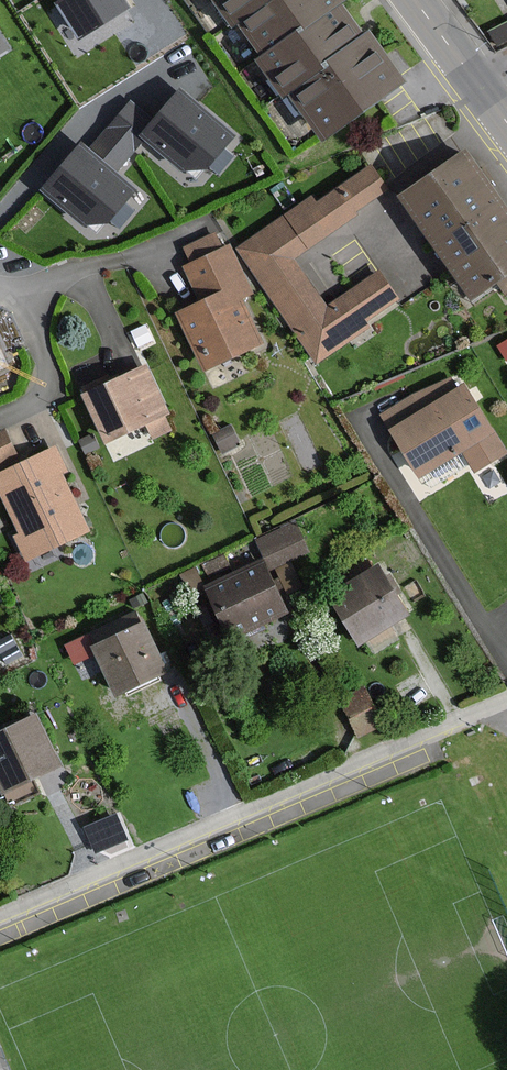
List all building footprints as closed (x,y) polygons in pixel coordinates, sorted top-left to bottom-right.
[(127,0),(58,0),(57,1),(80,36),(130,4),(127,0)] [(240,19),(266,55),(259,60),(282,93),(290,87),(291,89),(324,136),(402,82),(380,51),(368,34),(362,39),(338,5),(345,0),(215,0),(223,11),(232,24),(240,19)] [(491,33),(498,46),(506,41),(506,24),(491,33)] [(113,173),(142,137),(180,168),(206,167),(232,135),(179,92),(159,117),(155,122),(131,102),(89,154),(79,145),(60,169),(42,191),(83,223),(108,221),(134,189),(113,173)] [(495,280),(506,295),(506,294),(506,211),(497,197),(464,151),(399,197),(471,298),(495,280)] [(316,204),(312,198),(284,217),(239,248),(318,360),(367,326),(363,322),(396,299),(378,272),(326,308),(291,258),(306,248),(355,214),(353,211),(386,189),(370,167),(316,204)] [(214,234),(185,248),(192,263),(183,268),(200,302),(198,303),(178,313),(205,368),(259,342),(237,298),(249,292),(226,247),(221,249),(214,234)] [(167,411),(147,368),(116,383),(87,396),(107,439),(167,411)] [(391,430),(418,476),(462,450),(474,469),(503,452),(491,432),(464,387),(456,391),(448,378),(383,417),(391,430)] [(3,430),(0,432),(0,463),(16,455),(3,430)] [(56,447),(0,475),(0,491),(22,534),(15,537),(26,559),(86,530),(69,496),(58,473),(66,469),(56,447)] [(307,550),(293,523),(258,540),(271,567),(307,550)] [(285,610),(263,564),(207,590),(229,636),(285,610)] [(405,614),(377,568),(332,595),(360,641),(405,614)] [(159,658),(142,624),(94,648),(115,692),(164,668),(159,658)] [(380,725),(364,690),(342,700),(358,735),(380,725)] [(36,717),(0,734),(0,786),(2,790),(58,763),(43,732),(36,717)]
